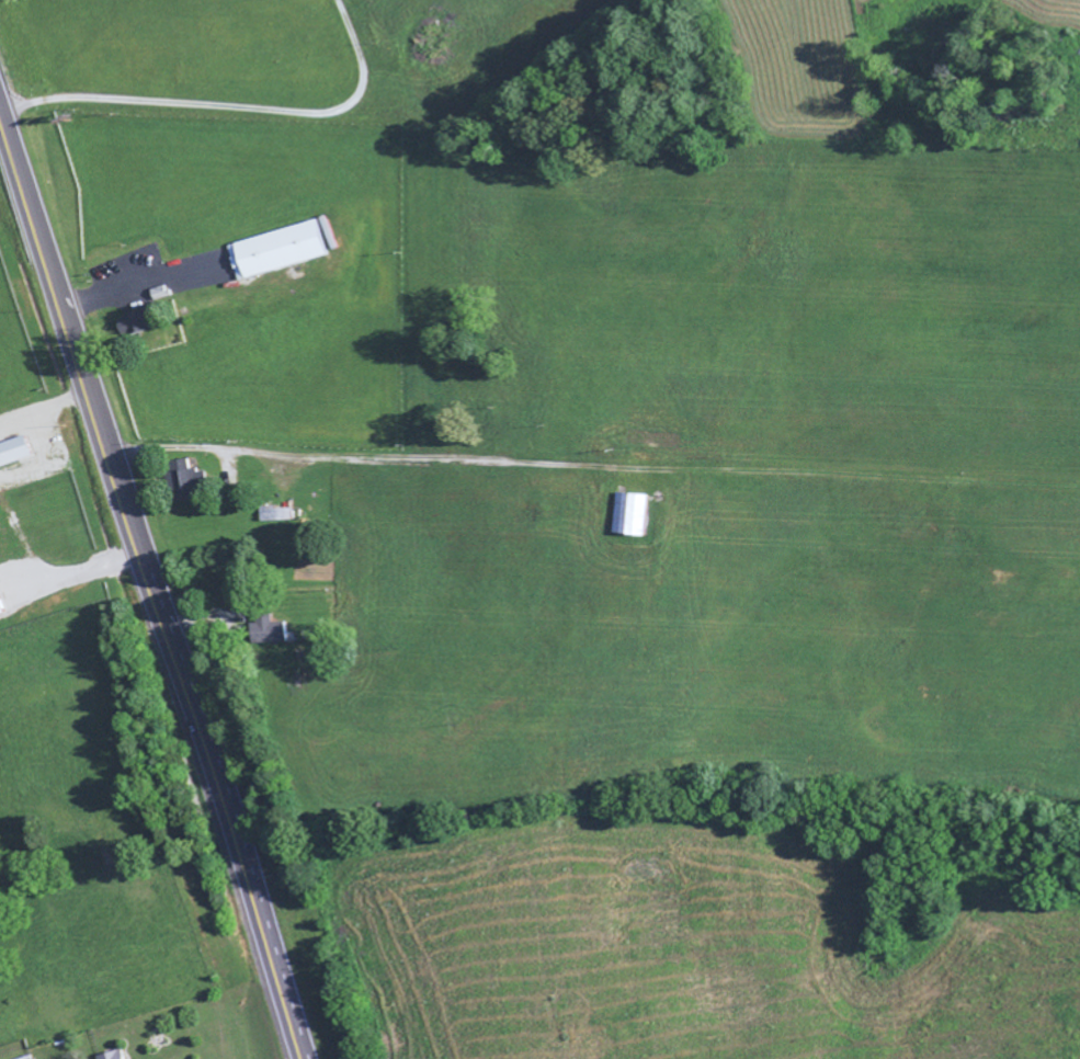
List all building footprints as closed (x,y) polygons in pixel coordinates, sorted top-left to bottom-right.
[(236,244),(245,280),(339,256),(330,220),(236,244)] [(177,501),(202,495),(198,484),(205,481),(201,465),(193,467),(190,456),(169,462),(171,471),(169,472),(177,501)] [(648,493),(616,491),(613,532),(646,534),(648,493)] [(296,520),(296,506),(262,507),(263,521),(296,520)] [(291,642),(291,621),(273,621),(273,612),(259,612),(259,622),(252,622),(252,641),(291,642)] [(122,1049),(96,1054),(97,1058),(124,1058),(122,1049)]
